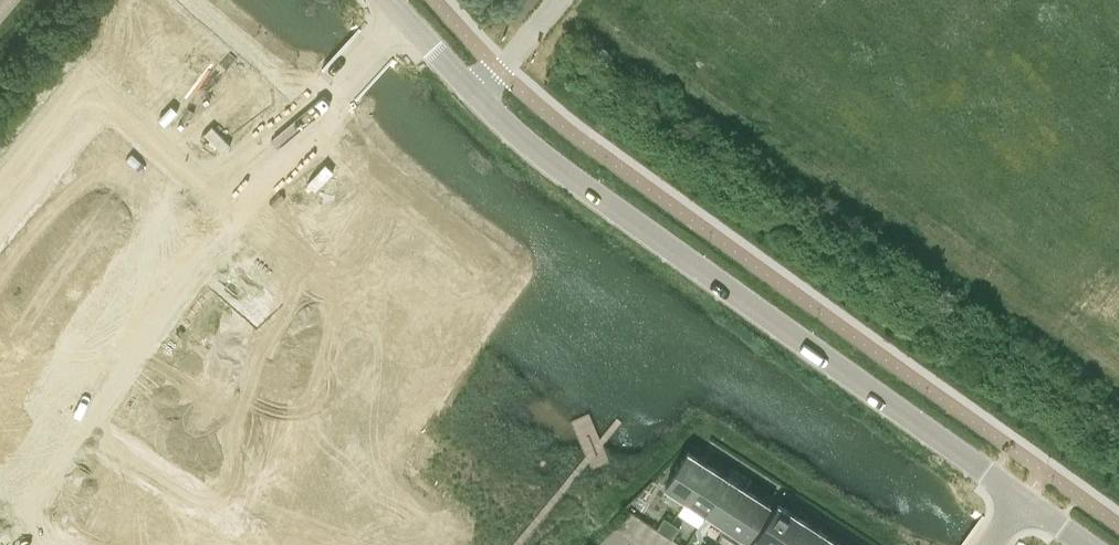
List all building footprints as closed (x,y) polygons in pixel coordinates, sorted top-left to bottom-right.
[(124,27),(143,44),(174,10),(174,9),(164,0),(148,0),(124,27)] [(174,10),(143,44),(161,59),(191,25),(174,10)] [(191,25),(161,59),(178,75),(208,41),(191,25)] [(208,41),(178,75),(195,90),(226,57),(208,41)] [(226,57),(195,90),(213,106),(245,72),(227,56),(226,57)] [(111,65),(102,75),(109,81),(118,71),(111,65)] [(118,71),(109,81),(115,87),(124,77),(118,71)] [(245,72),(213,106),(232,123),(238,116),(246,123),(263,104),(255,97),(263,88),(245,72)] [(146,97),(138,107),(144,113),(153,103),(146,97)] [(153,103),(144,113),(151,119),(160,109),(153,103)] [(182,128),(173,138),(180,144),(189,134),(182,128)] [(189,134),(180,144),(186,150),(195,140),(189,134)] [(92,141),(86,148),(96,156),(102,149),(92,141)] [(86,148),(80,155),(91,163),(96,156),(86,148)] [(68,170),(63,177),(73,185),(78,178),(68,170)] [(63,177),(57,183),(67,192),(73,185),(63,177)] [(45,198),(39,205),(49,214),(55,207),(45,198)] [(39,205),(33,212),(44,221),(49,214),(39,205)] [(4,269),(10,263),(0,255),(0,266),(4,269)] [(686,500),(709,465),(688,451),(665,487),(686,500)] [(729,478),(709,465),(686,500),(706,513),(729,478)] [(721,532),(722,533),(749,490),(729,478),(706,513),(726,526),(721,532)] [(722,533),(741,544),(744,544),(771,504),(749,490),(722,533)] [(800,517),(779,503),(752,544),(782,544),(800,517)] [(665,534),(672,522),(665,517),(657,529),(665,534)] [(800,517),(782,544),(810,544),(820,530),(800,517)] [(680,527),(672,522),(665,534),(673,539),(680,527)] [(820,530),(810,544),(839,544),(840,543),(820,530)]
